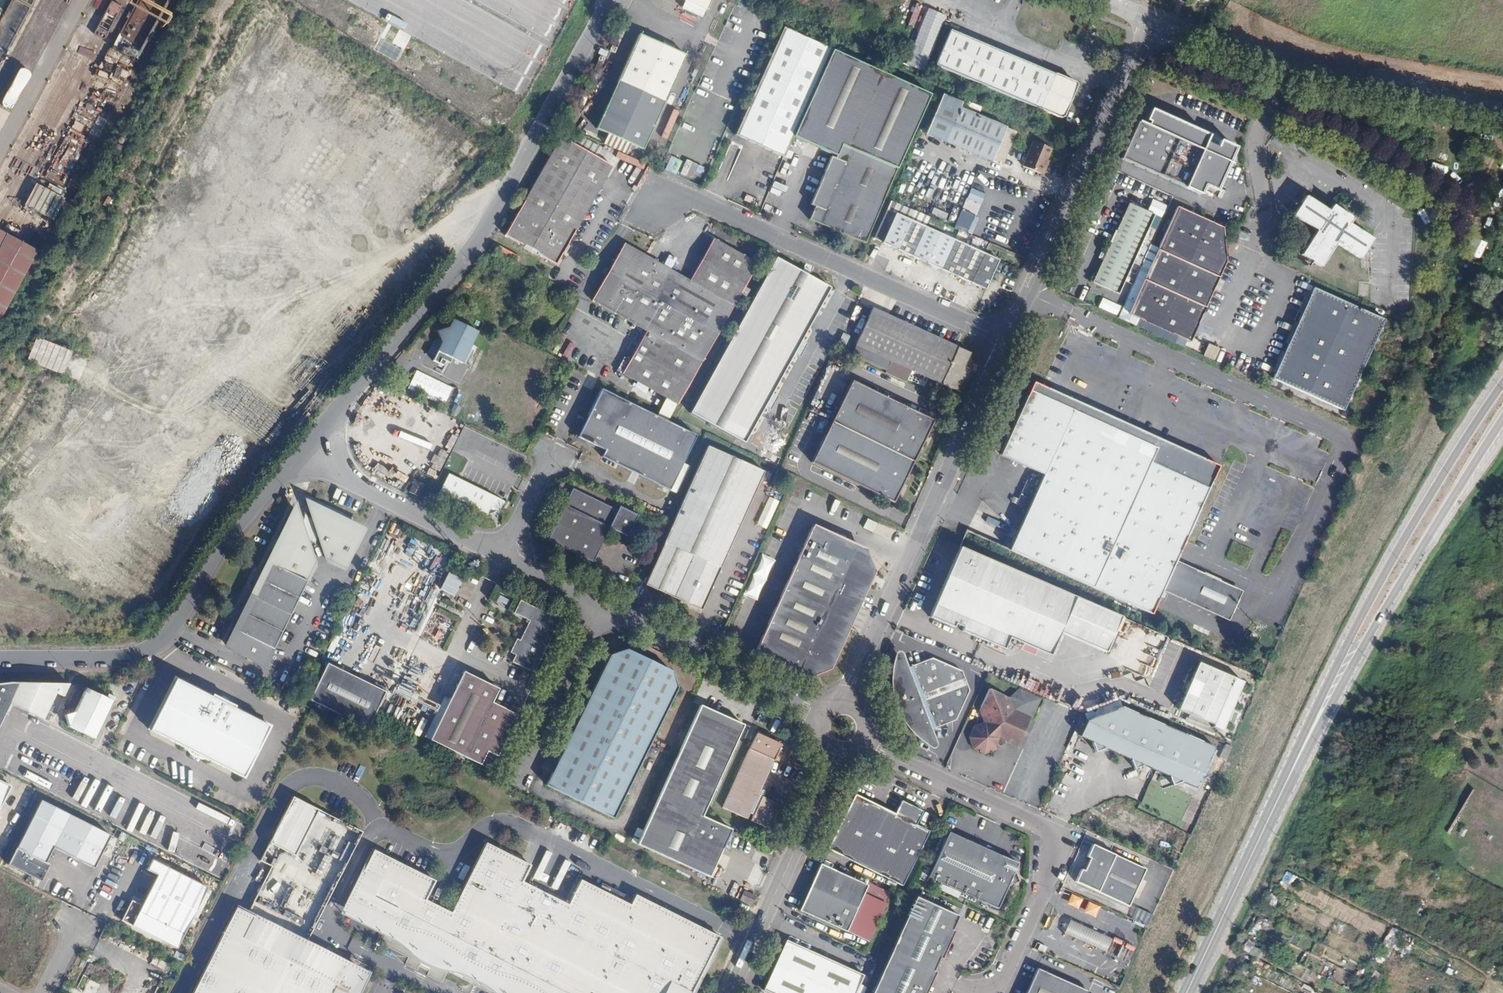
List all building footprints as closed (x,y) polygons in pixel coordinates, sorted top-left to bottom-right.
[(690,2),(709,10),(714,0),(685,0),(690,2)] [(709,10),(690,2),(687,8),(706,16),(709,10)] [(950,28),(936,63),(1061,115),(1064,115),(1066,114),(1078,84),(1078,81),(1077,79),(1057,70),(1056,72),(950,28)] [(785,29),(739,133),(788,155),(797,134),(840,154),(840,156),(835,154),(814,202),(818,204),(812,217),(867,242),(935,92),(785,29)] [(675,49),(663,44),(641,35),(599,129),(611,135),(635,145),(646,150),(688,55),(675,49)] [(663,44),(675,49),(677,45),(665,40),(663,44)] [(28,73),(16,67),(0,100),(0,104),(11,110),(28,73)] [(103,81),(81,125),(93,131),(115,87),(103,81)] [(995,160),(997,156),(1009,126),(1009,125),(963,105),(948,140),(995,160)] [(672,109),(660,136),(666,139),(679,112),(672,109)] [(1138,130),(1122,165),(1140,173),(1201,203),(1205,195),(1218,199),(1237,156),(1184,132),(1183,131),(1152,117),(1145,133),(1138,130)] [(1009,126),(997,156),(1006,160),(1019,131),(1009,126)] [(614,162),(563,134),(507,232),(558,261),(614,162)] [(611,135),(608,143),(631,153),(635,145),(611,135)] [(1036,139),(1026,164),(1043,172),(1054,147),(1036,139)] [(679,174),(690,179),(697,164),(685,159),(679,174)] [(770,187),(784,193),(788,181),(774,176),(770,187)] [(32,183),(21,208),(51,221),(62,196),(32,183)] [(965,201),(979,207),(985,194),(970,188),(965,201)] [(1354,213),(1333,200),(1330,206),(1306,191),(1293,210),(1317,225),(1301,250),(1321,262),(1337,238),(1361,254),(1374,234),(1350,219),(1354,213)] [(1157,207),(1132,196),(1097,274),(1122,286),(1157,207)] [(1225,219),(1179,199),(1131,306),(1192,333),(1210,295),(1216,282),(1218,276),(1228,257),(1225,219)] [(955,225),(958,208),(952,207),(948,223),(955,225)] [(949,225),(971,234),(978,218),(957,208),(949,225)] [(1001,262),(898,213),(883,242),(986,291),(1001,262)] [(39,246),(0,224),(0,319),(39,246)] [(626,240),(595,296),(705,358),(760,259),(715,234),(691,277),(626,240)] [(831,281),(811,272),(802,268),(776,255),(701,418),(759,444),(831,281)] [(804,263),(802,268),(811,272),(813,267),(804,263)] [(1070,277),(1057,271),(1055,277),(1067,283),(1070,277)] [(1318,280),(1315,286),(1280,365),(1278,370),(1349,402),(1388,313),(1318,280)] [(1280,365),(1315,286),(1310,284),(1275,362),(1280,365)] [(962,394),(972,371),(966,368),(968,364),(972,355),(873,311),(856,348),(950,389),(948,393),(953,395),(954,391),(962,394)] [(437,348),(464,362),(480,331),(452,317),(445,329),(441,328),(438,329),(436,331),(436,335),(438,336),(441,338),(436,347),(436,348),(437,348)] [(33,338),(25,362),(61,374),(69,349),(33,338)] [(406,389),(444,406),(453,387),(415,370),(406,389)] [(859,375),(857,379),(889,393),(890,389),(859,375)] [(841,405),(836,417),(919,456),(937,415),(889,393),(857,379),(854,377),(841,405)] [(1039,377),(1036,385),(1177,448),(1172,460),(1230,486),(1239,465),(1072,391),(1039,377)] [(1177,448),(1036,385),(1007,450),(1049,469),(1037,498),(1050,504),(1031,550),(1174,613),(1198,558),(1230,486),(1172,460),(1177,448)] [(605,454),(662,481),(674,487),(700,433),(603,386),(580,434),(608,447),(605,454)] [(836,417),(841,405),(837,403),(832,415),(836,417)] [(457,415),(460,407),(453,405),(450,413),(457,415)] [(836,417),(832,415),(825,430),(829,432),(836,417)] [(919,456),(836,417),(829,432),(823,446),(817,459),(816,461),(900,499),(919,456)] [(269,433),(265,438),(272,445),(277,439),(269,433)] [(678,585),(676,589),(707,603),(770,464),(713,438),(653,574),(678,585)] [(817,459),(823,446),(819,445),(813,457),(817,459)] [(444,487),(467,498),(477,479),(454,468),(444,487)] [(1033,475),(1023,498),(1028,500),(1038,477),(1033,475)] [(423,476),(414,491),(423,496),(429,484),(426,482),(428,479),(423,476)] [(510,495),(477,479),(467,498),(489,509),(506,504),(510,495)] [(672,491),(674,487),(662,481),(660,485),(672,491)] [(624,505),(580,484),(555,535),(599,556),(615,523),(634,531),(644,509),(626,500),(624,505)] [(1017,544),(1031,550),(1050,504),(1037,498),(1017,544)] [(302,510),(317,547),(321,559),(340,568),(358,532),(300,505),(302,510)] [(302,510),(290,516),(305,552),(317,547),(302,510)] [(310,565),(305,552),(290,516),(288,512),(259,576),(237,622),(223,652),(260,670),(310,565)] [(762,645),(764,646),(773,650),(816,669),(837,661),(880,565),(872,545),(817,520),(762,645)] [(867,520),(863,528),(871,531),(875,523),(867,520)] [(1013,632),(1054,650),(1064,626),(1080,591),(964,541),(934,611),(958,622),(959,618),(967,621),(966,625),(1008,643),(1013,632)] [(743,595),(756,600),(773,560),(760,555),(743,595)] [(454,568),(444,588),(451,591),(461,571),(454,568)] [(237,622),(259,576),(251,572),(229,618),(237,622)] [(678,585),(653,574),(651,578),(676,589),(678,585)] [(502,584),(499,591),(513,597),(516,591),(502,584)] [(511,602),(513,597),(499,591),(497,595),(511,602)] [(1125,611),(1080,591),(1064,626),(1110,646),(1125,611)] [(561,613),(522,594),(515,608),(531,615),(521,635),(515,637),(512,643),(514,650),(511,657),(534,668),(561,613)] [(613,649),(550,780),(619,813),(682,681),(675,664),(631,642),(613,649)] [(771,654),(773,650),(764,646),(762,651),(771,654)] [(936,730),(934,723),(931,716),(938,713),(941,721),(962,713),(977,684),(970,664),(939,649),(918,657),(919,661),(911,663),(907,652),(901,654),(900,664),(901,673),(902,683),(904,692),(908,701),(912,710),(917,718),(923,726),(929,733),(936,730)] [(1218,719),(1238,672),(1203,656),(1196,673),(1207,678),(1201,691),(1190,687),(1182,704),(1218,719)] [(310,695),(368,724),(386,687),(328,658),(310,695)] [(491,764),(515,716),(502,710),(506,702),(494,696),(501,683),(465,666),(431,734),(491,764)] [(266,725),(172,678),(146,730),(240,776),(266,725)] [(9,701),(42,716),(53,691),(60,694),(66,683),(11,682),(3,683),(0,683),(0,722),(9,701)] [(1046,693),(1025,683),(1013,692),(1019,705),(1036,712),(1038,713),(1046,693)] [(1010,733),(1010,735),(1024,740),(1036,712),(1019,705),(1013,692),(993,684),(984,703),(986,704),(988,708),(985,709),(989,719),(979,723),(975,733),(979,744),(991,748),(1001,744),(1003,737),(1003,736),(1010,733)] [(67,728),(95,740),(111,702),(83,690),(73,714),(64,719),(67,728)] [(705,811),(746,719),(703,700),(640,839),(713,872),(735,824),(705,811)] [(519,708),(506,702),(502,710),(515,716),(519,708)] [(1092,715),(1084,731),(1097,736),(1100,746),(1110,742),(1135,753),(1139,763),(1148,759),(1173,770),(1177,780),(1186,776),(1200,782),(1218,743),(1126,702),(1092,715)] [(934,723),(941,721),(938,713),(931,716),(934,723)] [(767,730),(759,746),(782,757),(789,741),(767,730)] [(1003,736),(1003,737),(1005,742),(1012,739),(1010,735),(1010,733),(1003,736)] [(755,815),(758,808),(769,785),(782,757),(759,746),(732,804),(755,815)] [(758,808),(764,811),(772,793),(775,788),(769,785),(758,808)] [(904,881),(925,839),(911,832),(918,818),(924,805),(903,794),(896,808),(856,788),(829,842),(904,881)] [(267,862),(243,909),(302,939),(358,827),(288,792),(256,857),(267,862)] [(772,793),(764,811),(761,819),(778,826),(790,802),(772,793)] [(95,868),(109,834),(33,802),(5,868),(37,881),(44,865),(43,865),(50,849),(95,868)] [(932,825),(918,818),(911,832),(925,839),(932,825)] [(1020,857),(951,825),(930,871),(1000,902),(1010,879),(1012,877),(1012,875),(1020,857)] [(345,892),(339,905),(357,914),(382,927),(416,944),(413,949),(418,952),(424,955),(435,960),(438,955),(456,964),(472,972),(481,976),(494,982),(506,989),(504,992),(685,992),(716,932),(660,904),(630,889),(625,899),(576,874),(563,899),(517,876),(526,860),(481,837),(446,907),(421,895),(430,875),(369,845),(345,892)] [(774,848),(778,840),(773,837),(769,846),(774,848)] [(1149,865),(1095,839),(1089,852),(1093,854),(1087,866),(1083,865),(1077,877),(1132,902),(1149,865)] [(175,946),(205,884),(149,857),(144,867),(155,872),(140,903),(129,898),(120,919),(175,946)] [(870,881),(823,858),(801,905),(849,923),(870,881)] [(754,900),(758,892),(747,886),(742,894),(754,900)] [(963,911),(921,892),(874,992),(925,992),(963,911)] [(361,968),(302,939),(243,909),(232,903),(187,992),(347,992),(361,968)] [(1141,905),(1136,916),(1152,924),(1157,912),(1141,905)] [(1076,915),(1068,932),(1120,957),(1128,941),(1076,915)] [(765,983),(797,936),(788,932),(778,953),(778,954),(765,983)] [(765,983),(787,992),(855,992),(867,968),(797,936),(765,983)] [(1094,987),(1040,962),(1026,992),(1091,992),(1094,987)]
